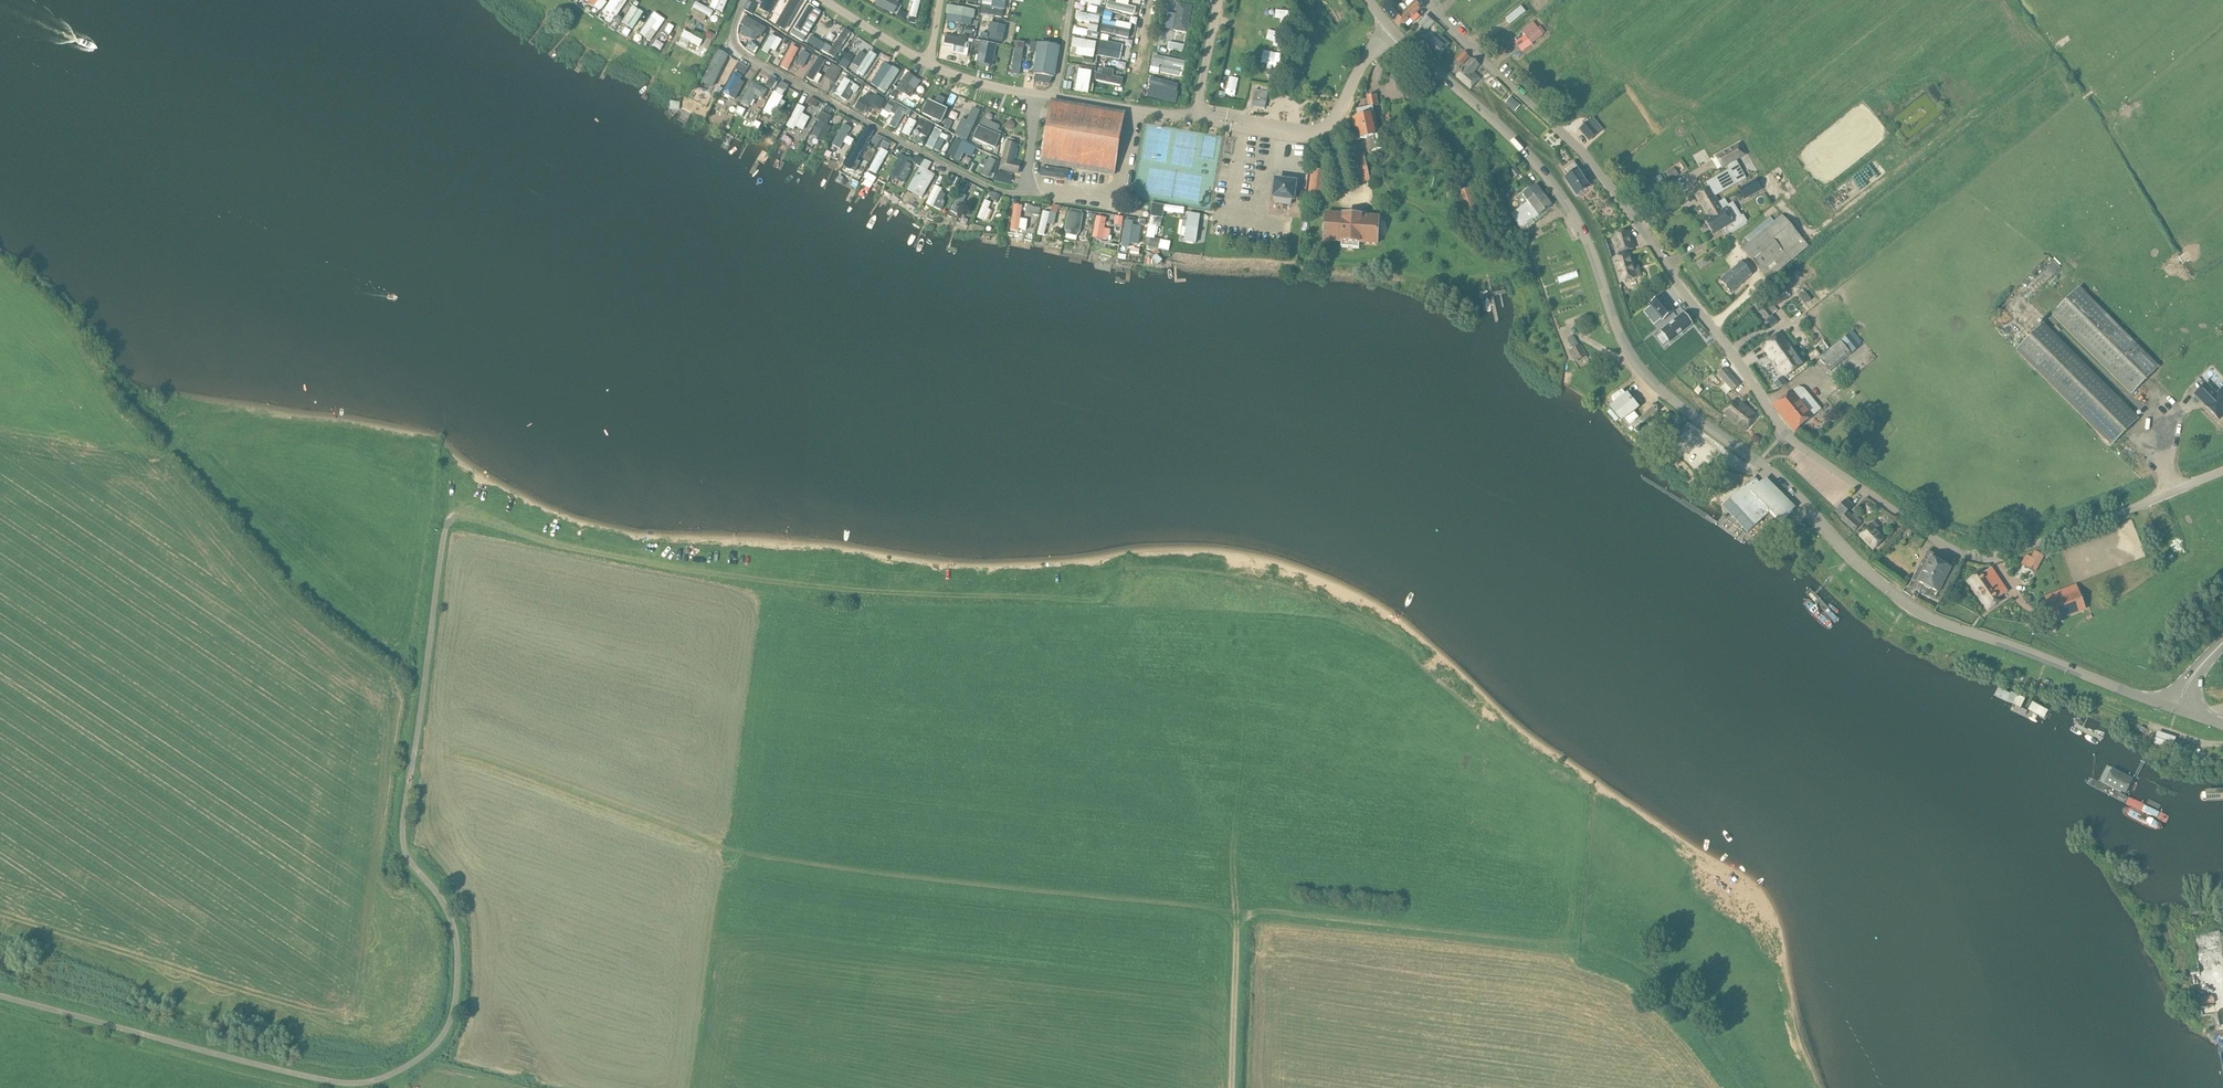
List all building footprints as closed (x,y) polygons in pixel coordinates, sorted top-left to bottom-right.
[(605,0),(584,0),(597,12),(607,1),(605,0)] [(613,23),(626,0),(609,0),(601,16),(613,23)] [(725,12),(729,0),(714,0),(713,3),(719,4),(717,10),(725,12)] [(759,0),(764,2),(761,10),(772,14),(777,0),(759,0)] [(785,28),(804,0),(792,0),(777,23),(785,28)] [(901,0),(879,0),(877,6),(895,13),(901,0)] [(909,15),(918,17),(922,0),(913,0),(909,15)] [(982,14),(1004,17),(1005,9),(993,7),(994,0),(984,0),(982,14)] [(1083,4),(1103,9),(1105,0),(1084,0),(1083,4)] [(1131,0),(1109,0),(1107,8),(1136,15),(1138,7),(1130,5),(1131,0)] [(1415,2),(1413,0),(1408,0),(1403,4),(1400,5),(1398,7),(1391,0),(1383,7),(1394,20),(1403,13),(1403,12),(1415,2)] [(691,15),(709,23),(714,10),(697,2),(691,15)] [(951,2),(949,14),(975,20),(978,7),(951,2)] [(1178,2),(1174,30),(1190,32),(1194,4),(1178,2)] [(1252,11),(1252,2),(1241,2),(1240,11),(1252,11)] [(1394,20),(1400,27),(1421,9),(1415,2),(1403,12),(1403,13),(1394,20)] [(794,28),(808,36),(823,11),(809,3),(794,28)] [(633,5),(622,22),(633,29),(644,12),(633,5)] [(1511,23),(1527,12),(1523,6),(1506,17),(1511,23)] [(1276,7),(1272,19),(1290,23),(1294,12),(1276,7)] [(1090,23),(1087,35),(1097,37),(1102,16),(1079,11),(1077,21),(1090,23)] [(651,41),(659,29),(668,36),(675,27),(655,12),(640,33),(651,41)] [(1105,13),(1102,32),(1132,37),(1134,19),(1132,19),(1131,23),(1111,20),(1112,14),(1105,13)] [(1417,23),(1426,31),(1435,23),(1426,14),(1417,23)] [(742,24),(762,37),(768,28),(747,15),(742,24)] [(982,18),(979,38),(1004,42),(1006,26),(990,23),(991,19),(982,18)] [(813,40),(838,56),(853,32),(834,21),(828,30),(833,33),(829,40),(817,33),(813,40)] [(1535,21),(1522,30),(1526,35),(1516,42),(1523,52),(1546,35),(1535,21)] [(697,44),(700,46),(704,39),(685,29),(678,43),(693,51),(697,44)] [(1269,29),(1267,41),(1280,43),(1282,32),(1269,29)] [(770,54),(777,36),(771,33),(763,51),(770,54)] [(1421,44),(1438,58),(1450,44),(1438,34),(1435,37),(1430,33),(1421,44)] [(1110,42),(1110,35),(1102,34),(1100,56),(1122,58),(1123,43),(1110,42)] [(945,44),(955,44),(954,53),(969,54),(970,38),(945,36),(945,44)] [(1074,37),(1072,54),(1095,58),(1097,41),(1074,37)] [(753,52),(757,45),(750,41),(746,48),(753,52)] [(1012,73),(1022,74),(1025,42),(1015,41),(1012,73)] [(1170,41),(1168,48),(1184,52),(1186,45),(1170,41)] [(978,63),(994,65),(997,44),(981,42),(978,63)] [(1054,77),(1059,46),(1038,43),(1037,54),(1034,73),(1054,77)] [(792,44),(781,66),(789,70),(800,48),(792,44)] [(1265,49),(1261,64),(1278,69),(1283,54),(1265,49)] [(803,50),(796,64),(804,68),(812,54),(803,50)] [(1453,62),(1459,68),(1462,65),(1470,57),(1463,51),(1456,59),(1456,60),(1453,62)] [(1156,54),(1154,62),(1163,64),(1162,71),(1184,77),(1187,61),(1156,54)] [(845,55),(840,64),(847,68),(852,59),(845,55)] [(807,77),(816,82),(828,61),(819,56),(807,77)] [(869,57),(866,63),(860,59),(854,69),(860,72),(857,77),(865,81),(875,61),(869,57)] [(1457,77),(1471,89),(1480,78),(1473,72),(1479,65),(1472,59),(1457,77)] [(833,63),(824,76),(834,83),(843,70),(833,63)] [(1079,68),(1077,85),(1090,87),(1092,70),(1079,68)] [(1098,68),(1097,82),(1124,84),(1124,75),(1116,75),(1116,69),(1098,68)] [(887,92),(898,75),(890,69),(878,86),(887,92)] [(908,71),(897,91),(919,103),(930,82),(908,71)] [(1229,76),(1226,94),(1236,96),(1239,78),(1229,76)] [(772,77),(767,85),(773,89),(778,81),(772,77)] [(845,77),(835,96),(850,104),(861,85),(845,77)] [(1178,92),(1180,84),(1152,77),(1150,85),(1178,92)] [(764,100),(769,88),(751,81),(743,103),(752,107),(756,96),(764,100)] [(774,117),(790,85),(781,81),(765,112),(774,117)] [(855,109),(867,116),(874,104),(871,103),(878,91),(868,85),(855,109)] [(1403,88),(1405,98),(1412,97),(1410,87),(1403,88)] [(1252,105),(1265,108),(1268,95),(1268,93),(1255,90),(1252,105)] [(1368,137),(1371,150),(1382,148),(1379,135),(1375,114),(1373,107),(1379,106),(1376,94),(1367,96),(1369,107),(1363,108),(1364,109),(1357,111),(1358,117),(1352,118),(1357,139),(1368,137)] [(811,97),(808,106),(816,109),(819,100),(811,97)] [(1511,97),(1507,104),(1516,110),(1521,103),(1511,97)] [(929,99),(923,114),(944,123),(950,108),(929,99)] [(1126,112),(1052,99),(1040,164),(1115,176),(1126,112)] [(896,114),(890,126),(897,129),(907,109),(890,100),(885,109),(896,114)] [(811,117),(804,113),(807,108),(799,104),(787,126),(795,130),(797,127),(804,130),(811,117)] [(974,106),(968,120),(963,118),(956,134),(968,139),(981,109),(974,106)] [(738,107),(735,113),(743,117),(746,111),(738,107)] [(831,127),(829,126),(832,115),(821,112),(813,136),(826,141),(831,127)] [(1412,118),(1411,116),(1403,118),(1405,126),(1410,134),(1418,129),(1412,118)] [(910,136),(918,121),(910,117),(902,132),(910,136)] [(930,136),(933,121),(919,118),(916,134),(930,136)] [(986,126),(1000,129),(1001,120),(987,118),(986,126)] [(844,120),(834,141),(841,144),(845,136),(851,139),(858,126),(844,120)] [(1589,141),(1599,133),(1589,121),(1579,129),(1589,141)] [(975,139),(997,148),(1003,135),(980,126),(975,139)] [(928,147),(940,152),(946,138),(941,136),(943,131),(936,128),(928,147)] [(873,142),(877,144),(882,135),(875,132),(870,139),(861,135),(845,166),(857,172),(873,142)] [(890,151),(894,143),(886,138),(881,146),(890,151)] [(969,153),(972,143),(955,139),(950,155),(962,158),(963,151),(969,153)] [(1015,159),(1020,145),(1008,141),(999,168),(1020,175),(1024,162),(1015,159)] [(1695,195),(1700,204),(1716,196),(1716,195),(1746,179),(1736,161),(1746,155),(1739,143),(1715,156),(1722,169),(1727,166),(1728,170),(1721,173),(1706,182),(1708,187),(1695,195)] [(878,174),(889,151),(880,147),(870,170),(878,174)] [(1348,155),(1354,184),(1370,181),(1364,152),(1348,155)] [(902,154),(892,175),(904,180),(913,160),(902,154)] [(990,178),(997,161),(989,157),(981,174),(990,178)] [(923,197),(937,175),(928,170),(933,163),(926,159),(908,188),(923,197)] [(1565,177),(1577,195),(1590,186),(1578,169),(1578,168),(1574,162),(1566,168),(1570,174),(1565,177)] [(1311,171),(1308,197),(1323,199),(1326,172),(1311,171)] [(998,173),(997,182),(1012,184),(1013,175),(998,173)] [(958,186),(962,180),(955,176),(951,181),(958,186)] [(1274,203),(1291,205),(1292,201),(1294,202),(1297,181),(1274,178),(1272,199),(1275,199),(1274,203)] [(1739,190),(1745,200),(1758,193),(1752,183),(1739,190)] [(1523,205),(1527,211),(1528,210),(1531,207),(1528,202),(1535,197),(1537,200),(1544,195),(1536,185),(1523,194),(1522,194),(1515,199),(1521,207),(1523,205)] [(927,204),(941,210),(948,192),(934,186),(927,204)] [(1458,193),(1465,215),(1480,210),(1473,189),(1458,193)] [(991,190),(987,199),(994,202),(989,213),(995,215),(1003,195),(991,190)] [(951,212),(958,215),(968,196),(960,192),(951,212)] [(1546,198),(1544,195),(1537,200),(1535,197),(1528,202),(1531,207),(1528,210),(1527,211),(1523,205),(1521,207),(1511,215),(1521,228),(1533,219),(1533,220),(1552,206),(1550,203),(1552,202),(1547,197),(1546,198)] [(1740,217),(1733,205),(1729,207),(1725,199),(1720,202),(1716,196),(1700,204),(1707,216),(1703,218),(1713,235),(1726,227),(1729,233),(1747,223),(1743,215),(1740,217)] [(986,221),(992,202),(985,199),(978,218),(986,221)] [(1152,203),(1150,216),(1163,218),(1165,205),(1152,203)] [(1027,232),(1029,218),(1023,218),(1024,205),(1014,204),(1012,230),(1027,232)] [(1026,212),(1040,216),(1042,208),(1029,204),(1026,212)] [(1049,224),(1055,225),(1060,205),(1053,204),(1052,212),(1044,210),(1038,233),(1046,235),(1049,224)] [(1083,235),(1084,209),(1068,208),(1067,235),(1083,235)] [(1188,220),(1179,220),(1179,234),(1186,235),(1185,242),(1199,243),(1201,213),(1189,212),(1188,220)] [(1380,216),(1325,212),(1323,241),(1378,245),(1380,216)] [(1742,248),(1768,281),(1791,261),(1791,262),(1809,246),(1782,214),(1742,248)] [(1116,215),(1116,225),(1124,225),(1124,216),(1116,215)] [(1095,238),(1111,239),(1112,228),(1107,228),(1108,216),(1096,216),(1095,238)] [(1125,220),(1124,245),(1140,246),(1141,225),(1135,225),(1135,220),(1125,220)] [(1627,230),(1613,235),(1619,253),(1633,249),(1627,230)] [(1716,254),(1719,258),(1731,250),(1727,243),(1714,250),(1715,251),(1711,253),(1713,256),(1716,254)] [(1636,278),(1629,253),(1613,258),(1620,283),(1636,278)] [(1713,262),(1708,255),(1696,262),(1701,269),(1713,262)] [(1752,274),(1741,262),(1720,280),(1731,292),(1752,274)] [(1764,289),(1778,306),(1790,295),(1776,279),(1764,289)] [(2131,394),(2159,366),(2080,287),(2052,315),(2131,394)] [(1798,296),(1805,305),(1811,300),(1805,291),(1798,296)] [(1751,303),(1771,327),(1778,322),(1772,315),(1778,310),(1764,293),(1751,303)] [(1662,319),(1673,311),(1662,295),(1650,304),(1662,319)] [(1785,307),(1792,316),(1804,307),(1797,297),(1785,307)] [(1657,337),(1663,345),(1667,341),(1670,344),(1693,324),(1683,312),(1660,331),(1661,334),(1657,337)] [(1582,317),(1573,320),(1576,327),(1585,324),(1582,317)] [(2045,326),(2017,353),(2111,447),(2138,420),(2045,326)] [(1773,342),(1793,371),(1802,365),(1791,349),(1792,348),(1782,335),(1773,342)] [(1569,351),(1576,363),(1587,357),(1581,344),(1579,345),(1576,339),(1572,341),(1575,348),(1569,351)] [(1822,356),(1830,349),(1823,341),(1815,348),(1822,356)] [(1818,359),(1830,372),(1851,354),(1839,341),(1830,349),(1822,356),(1818,359)] [(1774,360),(1785,376),(1793,371),(1773,342),(1764,349),(1773,361),(1774,360)] [(1717,373),(1733,391),(1740,384),(1725,367),(1717,373)] [(1782,378),(1776,383),(1780,388),(1786,383),(1782,378)] [(2219,419),(2222,415),(2222,388),(2216,395),(2206,384),(2195,394),(2206,405),(2205,406),(2219,419)] [(1812,416),(1813,418),(1821,411),(1804,391),(1801,389),(1798,389),(1795,390),(1793,393),(1792,392),(1775,406),(1795,430),(1812,416)] [(1626,418),(1631,425),(1639,418),(1634,412),(1639,407),(1627,393),(1625,395),(1622,390),(1611,399),(1614,403),(1609,408),(1621,423),(1626,418)] [(1737,400),(1724,415),(1745,430),(1757,416),(1737,400)] [(1736,506),(1755,526),(1770,512),(1780,523),(1795,508),(1765,478),(1760,484),(1753,477),(1743,487),(1729,500),(1736,506)] [(1840,519),(1854,531),(1862,523),(1861,522),(1862,521),(1853,513),(1852,514),(1848,511),(1854,505),(1849,501),(1853,497),(1850,495),(1846,499),(1834,511),(1841,518),(1840,519)] [(2156,542),(2167,539),(2161,518),(2149,521),(2156,542)] [(1860,536),(1873,549),(1884,539),(1877,532),(1880,529),(1874,522),(1871,525),(1860,536)] [(2164,562),(2175,556),(2166,539),(2155,545),(2164,562)] [(2034,550),(2028,562),(2037,566),(2043,555),(2034,550)] [(1909,585),(1940,602),(1958,567),(1927,551),(1909,585)] [(1987,572),(1984,569),(1967,581),(1987,609),(2003,598),(2002,595),(2007,591),(1992,569),(1987,572)] [(2075,584),(2044,596),(2054,623),(2086,611),(2075,584)] [(2051,707),(1999,683),(1992,698),(2044,722),(2051,707)] [(2155,789),(2097,762),(2086,784),(2145,811),(2155,789)] [(2200,790),(2201,802),(2222,800),(2222,788),(2200,790)] [(2222,968),(2222,951),(2219,930),(2193,935),(2200,973),(2222,968)]
